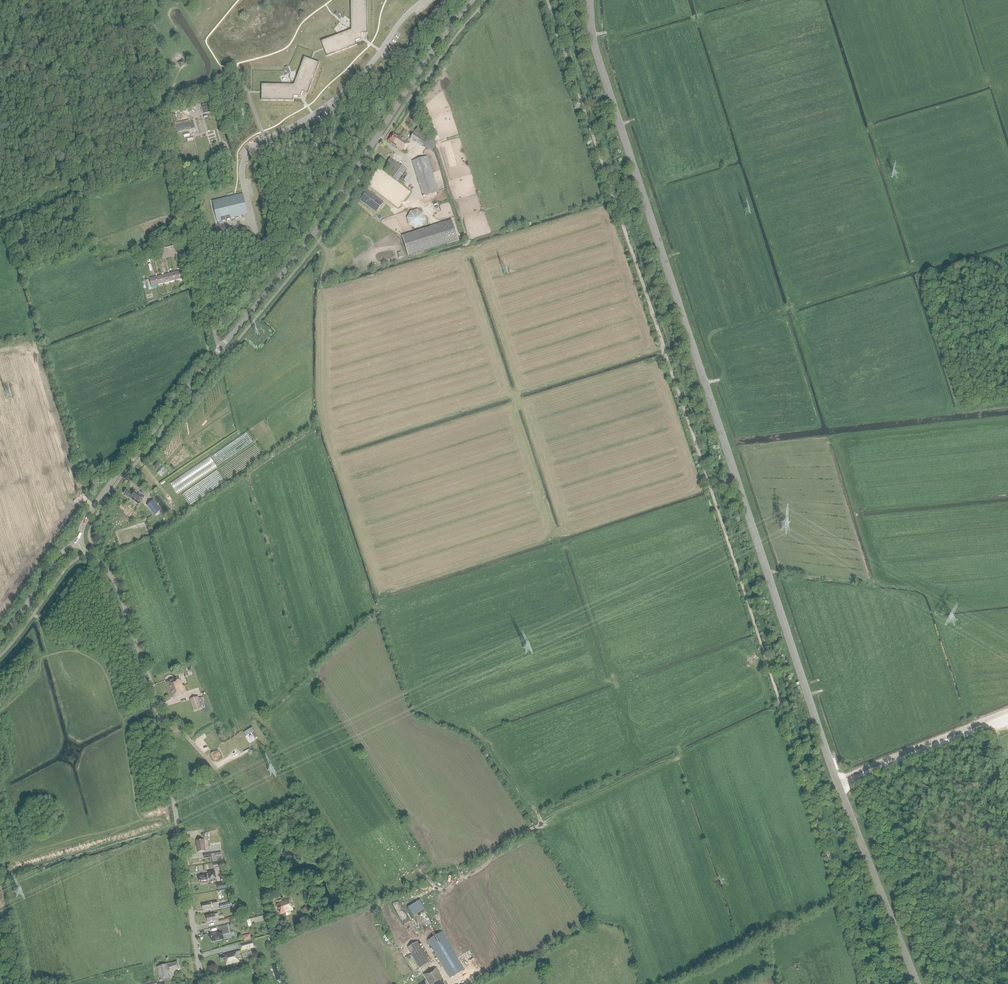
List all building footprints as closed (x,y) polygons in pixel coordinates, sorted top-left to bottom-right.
[(321,41),(327,56),(357,45),(355,40),(362,38),(361,33),(367,33),(367,0),(357,0),(350,0),(351,29),(321,41)] [(294,84),(261,84),(261,100),(294,101),(294,96),(300,96),(302,91),(308,94),(319,62),(304,57),(294,84)] [(208,103),(202,105),(204,114),(210,112),(208,103)] [(191,129),(189,122),(175,125),(176,133),(191,129)] [(430,137),(417,128),(410,138),(423,146),(430,137)] [(389,139),(388,141),(404,152),(408,145),(410,142),(402,136),(402,137),(399,135),(398,136),(394,132),(389,139)] [(428,156),(412,161),(423,195),(438,191),(428,156)] [(397,163),(390,158),(386,163),(393,168),(397,163)] [(398,163),(389,174),(397,180),(406,169),(398,163)] [(400,180),(405,184),(410,177),(405,173),(400,180)] [(361,200),(376,212),(383,203),(367,191),(361,200)] [(226,220),(227,219),(227,220),(231,219),(230,219),(248,214),(243,194),(238,195),(234,196),(212,201),(217,222),(222,221),(226,220)] [(416,227),(418,227),(419,227),(421,226),(422,225),(423,224),(424,222),(425,221),(425,219),(425,217),(424,216),(423,214),(422,213),(421,212),(420,211),(418,211),(416,210),(415,211),(413,211),(411,212),(410,213),(409,214),(409,216),(408,217),(408,219),(408,221),(409,222),(409,223),(410,225),(412,226),(413,227),(415,227),(416,227)] [(441,224),(402,236),(408,256),(447,244),(458,240),(452,220),(441,223),(441,224)] [(159,243),(161,249),(174,245),(172,239),(159,243)] [(180,271),(174,272),(176,280),(182,278),(180,271)] [(158,284),(156,277),(150,278),(152,286),(158,284)] [(176,492),(218,468),(212,457),(170,481),(176,492)] [(133,488),(130,492),(126,489),(123,493),(125,494),(124,495),(130,499),(139,504),(144,496),(133,488)] [(161,509),(153,499),(148,504),(156,513),(161,509)] [(166,681),(171,698),(185,693),(180,680),(179,680),(177,674),(172,676),(173,679),(166,681)] [(202,699),(199,700),(198,696),(190,699),(194,710),(201,708),(205,706),(202,699)] [(252,732),(255,737),(258,735),(252,726),(243,731),(245,735),(251,731),(252,732)] [(213,735),(206,744),(213,749),(216,746),(219,749),(216,752),(215,754),(223,760),(224,759),(231,750),(228,747),(230,746),(225,742),(222,745),(219,742),(220,741),(213,735)] [(205,851),(204,840),(196,841),(198,852),(205,851)] [(204,875),(198,876),(199,880),(201,880),(201,884),(208,883),(207,878),(209,877),(210,879),(216,878),(215,872),(209,873),(209,874),(203,874),(204,875)] [(282,903),(277,904),(281,914),(293,909),(289,899),(282,902),(282,903)] [(413,916),(426,910),(422,900),(408,906),(413,916)] [(211,906),(218,905),(217,901),(207,903),(208,903),(202,904),(203,908),(205,908),(205,909),(211,908),(211,906)] [(219,916),(218,913),(206,916),(208,923),(216,921),(215,917),(219,916)] [(252,923),(268,919),(267,914),(249,919),(251,927),(252,927),(252,923)] [(434,919),(421,927),(450,977),(464,969),(434,919)] [(220,931),(210,933),(212,941),(224,938),(223,935),(229,933),(228,925),(219,927),(220,931)] [(252,941),(240,944),(241,950),(253,947),(252,941)] [(420,967),(429,962),(418,941),(409,947),(420,967)] [(239,961),(236,951),(224,955),(220,956),(221,961),(225,960),(226,965),(239,961)] [(172,963),(172,962),(156,967),(160,977),(161,977),(161,980),(160,980),(161,981),(171,978),(169,973),(175,971),(176,975),(178,974),(176,970),(180,969),(177,961),(172,963)] [(432,969),(424,974),(430,983),(444,983),(442,981),(443,980),(436,968),(432,970),(432,969)]
